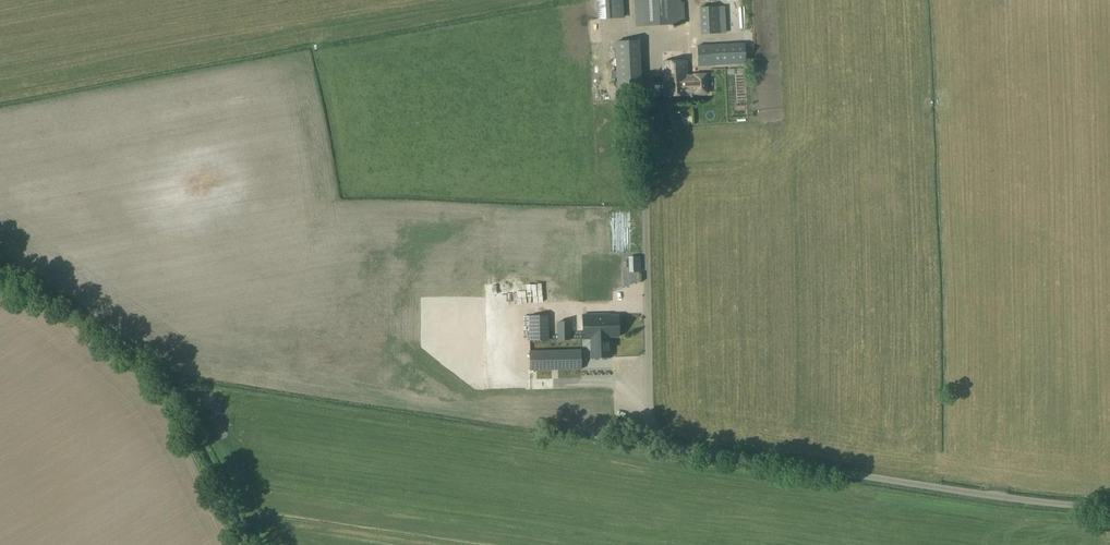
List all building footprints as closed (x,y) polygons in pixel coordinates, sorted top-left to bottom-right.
[(599,18),(622,17),(621,0),(598,0),(599,18)] [(636,27),(685,24),(684,4),(681,4),(681,0),(634,0),(636,27)] [(720,34),(719,6),(699,7),(701,35),(720,34)] [(616,88),(640,86),(639,40),(615,41),(616,88)] [(745,43),(697,45),(698,67),(746,64),(745,43)] [(694,78),(687,79),(687,61),(663,62),(665,95),(688,94),(688,93),(695,92),(695,94),(707,93),(706,74),(694,75),(694,78)] [(489,234),(494,234),(494,224),(485,224),(485,229),(489,229),(489,234)] [(535,280),(535,303),(608,302),(607,278),(576,279),(576,273),(567,273),(567,279),(535,280)] [(583,338),(590,338),(591,357),(610,357),(610,336),(619,336),(618,315),(603,316),(603,314),(582,315),(583,338)] [(549,315),(528,315),(529,340),(549,340),(549,315)] [(557,321),(558,339),(571,340),(570,320),(557,321)] [(529,370),(585,369),(586,348),(529,349),(529,370)] [(328,379),(340,373),(336,364),(324,369),(328,379)]
